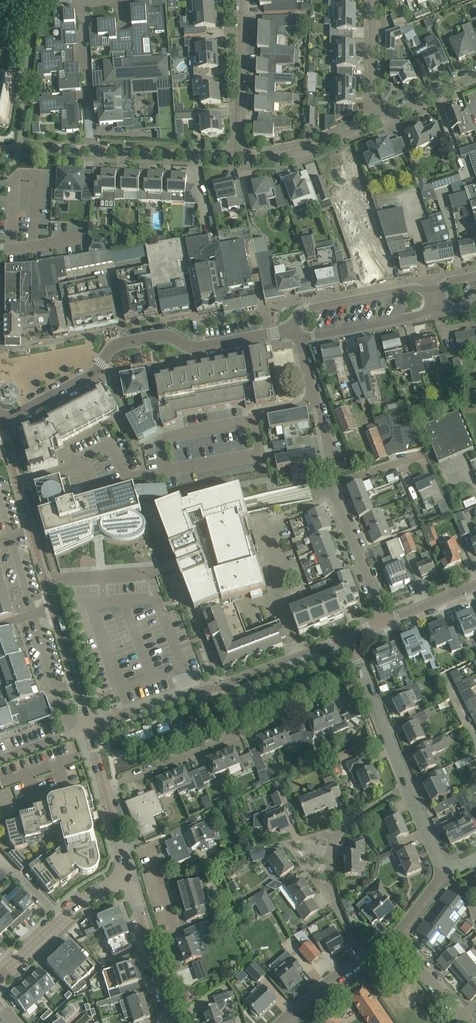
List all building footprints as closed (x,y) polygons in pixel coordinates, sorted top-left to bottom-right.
[(186,13),(186,17),(187,17),(217,15),(217,13),(217,11),(216,9),(215,7),(214,7),(214,4),(203,4),(202,3),(201,0),(189,0),(190,9),(188,9),(186,13)] [(298,0),(280,0),(260,0),(261,3),(264,2),(265,13),(299,12),(298,0)] [(336,18),(353,18),(356,18),(356,6),(353,6),(353,0),(327,0),(337,0),(336,18)] [(165,32),(163,5),(155,5),(135,7),(135,8),(146,7),(146,19),(137,20),(137,22),(136,24),(135,25),(133,27),(131,29),(132,42),(133,58),(144,57),(143,40),(151,39),(150,30),(155,29),(156,33),(165,32)] [(77,32),(76,32),(75,23),(76,23),(75,14),(69,15),(69,9),(54,10),(55,20),(61,20),(62,43),(55,43),(55,39),(46,40),(47,51),(53,51),(53,53),(55,54),(74,52),(74,45),(67,45),(66,33),(77,33),(77,32)] [(186,17),(180,18),(181,29),(184,29),(185,36),(191,35),(194,35),(204,34),(203,29),(205,28),(216,27),(215,23),(216,23),(217,21),(217,19),(217,17),(217,15),(187,17),(186,17)] [(260,24),(259,36),(279,37),(279,28),(297,27),(297,16),(263,17),(263,24),(260,24)] [(432,21),(436,24),(440,19),(436,16),(432,21)] [(408,25),(405,17),(398,20),(393,22),(396,29),(408,25)] [(353,37),(353,27),(356,27),(356,18),(353,18),(336,18),(336,19),(339,19),(339,26),(331,26),(331,37),(353,37)] [(127,58),(133,58),(132,42),(120,43),(120,31),(118,31),(116,30),(113,27),(113,26),(112,25),(110,22),(95,23),(96,30),(90,30),(91,49),(102,48),(102,40),(102,39),(110,39),(111,54),(127,53),(127,58)] [(456,52),(460,60),(474,54),(472,49),(475,47),(475,37),(470,24),(461,28),(465,36),(459,39),(458,37),(448,41),(453,53),(456,52)] [(402,32),(405,36),(409,42),(417,36),(410,26),(402,32)] [(387,51),(396,51),(396,39),(403,37),(401,28),(387,33),(387,51)] [(296,48),(279,46),(279,37),(259,36),(259,45),(262,45),(261,55),(295,57),(296,50),(296,48)] [(336,45),(336,56),(356,56),(356,44),(353,44),(353,37),(331,37),(331,45),(336,45)] [(219,50),(218,48),(217,48),(217,45),(206,45),(204,44),(204,39),(185,40),(186,47),(188,47),(189,58),(198,58),(220,56),(220,54),(220,53),(219,51),(219,50)] [(444,67),(439,57),(445,54),(439,40),(426,46),(429,51),(421,55),(424,61),(422,62),(426,69),(428,69),(430,73),(433,72),(441,69),(440,68),(444,67)] [(55,58),(55,54),(53,53),(43,54),(42,54),(42,60),(42,65),(38,65),(37,81),(45,81),(45,76),(52,75),(52,73),(66,73),(66,80),(64,80),(64,81),(61,81),(62,90),(60,90),(60,91),(81,90),(81,89),(80,89),(79,71),(76,71),(75,64),(63,65),(63,58),(55,58)] [(99,105),(95,105),(95,113),(100,113),(100,125),(119,123),(119,128),(133,127),(132,114),(123,114),(122,101),(131,100),(130,81),(158,79),(158,81),(157,81),(159,119),(145,120),(145,130),(160,129),(161,141),(177,141),(173,82),(173,76),(172,58),(125,61),(124,55),(114,56),(115,62),(105,62),(106,82),(116,82),(117,92),(98,93),(99,105)] [(277,66),(295,65),(295,63),(295,57),(261,55),(261,65),(258,65),(257,74),(260,75),(260,74),(277,75),(277,66)] [(194,66),(195,81),(203,80),(206,80),(206,76),(207,76),(206,70),(207,69),(218,68),(218,64),(219,64),(220,62),(220,59),(220,58),(220,56),(198,58),(198,64),(195,64),(194,66)] [(338,57),(338,75),(353,76),(353,69),(356,69),(356,56),(336,56),(336,57),(338,57)] [(391,63),(391,64),(385,65),(385,67),(391,67),(391,78),(394,78),(394,83),(398,85),(402,83),(404,86),(417,80),(410,63),(391,63)] [(9,127),(17,77),(7,75),(0,74),(0,125),(9,127)] [(276,85),(294,84),(294,75),(277,75),(260,74),(260,75),(260,84),(257,84),(256,93),(259,93),(276,94),(276,85)] [(333,81),(333,93),(335,94),(356,94),(356,85),(353,85),(353,76),(338,75),(338,81),(333,81)] [(203,80),(195,81),(194,81),(195,96),(201,96),(202,104),(221,103),(220,86),(214,87),(213,79),(206,80),(203,80)] [(308,83),(308,92),(315,93),(316,84),(308,83)] [(256,103),(256,112),(275,113),(275,104),(293,102),(293,95),(293,94),(259,93),(259,103),(256,103)] [(77,105),(65,106),(65,98),(53,98),(53,94),(42,95),(42,98),(40,99),(41,116),(52,115),(51,113),(67,112),(68,121),(62,122),(63,132),(68,132),(73,132),(73,131),(80,131),(79,123),(83,123),(82,111),(81,111),(82,113),(78,113),(77,105)] [(335,94),(335,122),(353,114),(353,106),(356,106),(356,94),(335,94)] [(306,126),(315,126),(316,108),(307,108),(306,126)] [(446,113),(452,130),(459,127),(462,135),(475,130),(468,109),(461,111),(460,108),(446,113)] [(192,120),(191,111),(176,112),(176,121),(192,120)] [(201,118),(194,119),(195,125),(201,125),(202,134),(223,133),(222,117),(201,118)] [(274,129),(291,128),(292,120),(258,118),(258,129),(255,129),(254,138),(273,138),(274,129)] [(406,132),(410,141),(415,151),(443,138),(436,124),(428,128),(429,129),(424,131),(421,125),(406,132)] [(383,164),(382,161),(405,153),(403,146),(391,151),(388,141),(375,145),(376,147),(370,149),(372,155),(366,157),(370,167),(381,163),(382,164),(383,164)] [(460,150),(462,156),(469,154),(467,148),(460,150)] [(92,199),(92,182),(84,182),(84,171),(74,170),(73,170),(70,170),(69,170),(59,170),(58,190),(59,190),(59,192),(56,192),(56,200),(64,200),(64,190),(72,190),(72,191),(74,192),(74,191),(82,191),(82,201),(92,202),(92,199)] [(115,202),(115,200),(116,172),(102,172),(102,180),(93,179),(94,171),(93,171),(93,178),(92,182),(92,199),(101,199),(101,202),(115,202)] [(125,192),(139,192),(140,173),(126,173),(125,181),(117,180),(117,172),(116,172),(115,200),(125,200),(125,192)] [(139,192),(138,201),(148,202),(162,202),(162,194),(163,174),(149,174),(149,182),(140,181),(140,173),(139,192)] [(416,177),(422,194),(462,181),(459,173),(428,183),(425,174),(416,177)] [(163,174),(162,194),(162,202),(185,203),(198,204),(195,185),(187,185),(187,176),(172,175),(172,183),(163,182),(164,174),(163,174)] [(302,203),(305,204),(310,202),(312,207),(319,205),(319,206),(320,206),(311,181),(304,184),(303,180),(300,182),(298,177),(296,178),(295,177),(288,180),(288,181),(285,182),(293,202),(301,200),(302,203)] [(315,180),(323,203),(331,200),(323,178),(315,180)] [(218,201),(227,199),(229,209),(237,207),(237,205),(245,203),(242,191),(240,181),(240,183),(234,184),(233,180),(214,184),(218,201)] [(255,190),(248,191),(251,201),(253,211),(260,209),(259,206),(261,202),(277,199),(279,207),(287,205),(281,186),(274,188),(273,180),(254,184),(255,190)] [(466,190),(475,223),(475,186),(466,190)] [(408,235),(403,209),(381,213),(375,195),(372,196),(388,245),(393,258),(399,257),(401,269),(402,269),(402,271),(403,271),(409,271),(410,269),(410,268),(418,267),(416,248),(406,250),(404,236),(408,235)] [(219,204),(212,205),(214,216),(221,214),(219,204)] [(436,237),(440,262),(447,261),(447,262),(448,263),(452,262),(453,261),(453,260),(454,260),(449,232),(445,222),(444,218),(442,213),(429,217),(436,237)] [(141,225),(141,234),(149,234),(149,225),(141,225)] [(258,307),(251,270),(259,269),(253,240),(250,229),(218,234),(219,238),(218,239),(228,285),(230,297),(224,298),(226,305),(223,305),(223,307),(225,313),(258,307)] [(347,230),(348,239),(357,239),(357,229),(347,230)] [(460,248),(462,258),(475,256),(475,253),(474,242),(472,234),(466,235),(467,243),(459,244),(460,248)] [(228,285),(218,239),(212,239),(212,235),(183,239),(190,274),(191,282),(192,281),(198,312),(223,307),(223,305),(226,305),(224,298),(230,297),(228,285)] [(314,235),(298,238),(304,254),(316,291),(341,286),(340,281),(343,280),(337,253),(336,253),(335,248),(333,248),(332,241),(321,243),(323,250),(317,251),(314,235)] [(90,243),(89,250),(106,251),(106,238),(90,237),(90,239),(90,243)] [(440,262),(436,237),(430,239),(430,242),(428,244),(423,245),(424,250),(426,265),(428,265),(428,266),(429,267),(433,266),(434,265),(434,263),(440,262)] [(264,291),(265,301),(285,297),(284,293),(295,291),(296,295),(316,291),(304,254),(274,260),(272,252),(269,253),(266,238),(253,240),(259,269),(264,291)] [(190,274),(183,239),(146,245),(150,267),(154,289),(158,288),(163,313),(190,308),(184,275),(190,274)] [(382,246),(354,251),(360,267),(362,276),(369,275),(370,280),(385,278),(384,272),(390,271),(382,246)] [(106,251),(108,263),(114,262),(111,250),(106,251)] [(106,251),(100,252),(102,264),(108,263),(106,251)] [(94,253),(96,266),(102,264),(100,252),(94,253)] [(357,283),(355,274),(354,274),(352,261),(344,262),(342,252),(337,253),(343,280),(340,281),(341,286),(343,285),(343,286),(357,283)] [(88,254),(91,267),(96,266),(94,253),(88,254)] [(82,255),(85,268),(91,267),(88,254),(82,255)] [(76,256),(79,269),(85,268),(82,255),(76,256)] [(70,257),(73,270),(79,269),(76,256),(70,257)] [(64,258),(65,265),(66,271),(67,271),(73,270),(70,257),(64,258)] [(66,271),(64,258),(6,265),(6,266),(6,278),(5,338),(5,339),(21,339),(22,329),(52,325),(54,336),(70,333),(69,330),(64,305),(60,286),(59,280),(69,279),(67,271),(66,271)] [(154,289),(150,267),(117,273),(126,320),(139,318),(139,317),(138,317),(138,316),(145,315),(146,316),(145,316),(145,317),(159,314),(154,289)] [(118,322),(110,276),(60,286),(64,305),(69,330),(75,329),(75,330),(76,330),(75,327),(117,319),(118,322)] [(466,333),(456,334),(459,350),(475,347),(475,331),(472,331),(472,329),(470,329),(467,329),(466,330),(466,333)] [(399,334),(382,338),(384,348),(386,354),(387,362),(395,360),(398,370),(401,369),(402,372),(410,370),(414,383),(416,383),(422,382),(420,374),(421,374),(413,353),(403,355),(401,344),(399,334)] [(417,352),(413,353),(421,374),(426,373),(423,362),(434,360),(433,358),(440,357),(440,356),(438,346),(436,336),(415,340),(417,350),(417,352)] [(350,358),(349,358),(366,401),(376,399),(370,372),(388,369),(389,368),(385,360),(385,361),(384,361),(385,362),(381,362),(380,360),(379,353),(376,353),(373,339),(360,342),(362,350),(361,350),(361,353),(362,354),(363,353),(363,356),(351,359),(350,358)] [(331,345),(337,375),(338,374),(340,382),(342,382),(347,381),(346,376),(340,344),(331,345)] [(327,376),(337,375),(331,345),(321,347),(324,362),(327,376)] [(275,363),(285,361),(284,349),(273,351),(275,363)] [(155,377),(153,377),(159,407),(162,422),(164,427),(179,421),(178,415),(245,402),(246,408),(276,403),(270,369),(269,361),(268,361),(268,359),(263,353),(259,354),(237,358),(238,360),(183,370),(183,372),(155,377)] [(440,357),(442,369),(449,368),(446,355),(440,356),(440,357)] [(142,396),(144,404),(151,403),(152,409),(159,407),(153,377),(148,378),(148,381),(147,382),(145,373),(122,377),(123,386),(120,386),(121,389),(123,389),(123,388),(124,388),(126,399),(142,396)] [(358,383),(351,386),(357,398),(364,395),(358,383)] [(51,424),(47,426),(54,451),(64,446),(62,442),(119,412),(106,387),(48,418),(51,424)] [(145,409),(132,416),(134,421),(133,421),(135,433),(134,433),(138,441),(140,440),(156,432),(154,419),(152,409),(151,403),(144,404),(145,409)] [(347,433),(358,429),(349,406),(335,412),(344,435),(345,434),(346,437),(348,436),(347,433)] [(308,411),(288,414),(294,447),(301,446),(299,438),(300,438),(298,424),(310,422),(308,411)] [(424,427),(439,464),(474,449),(458,412),(424,427)] [(281,443),(282,450),(288,449),(294,447),(288,414),(268,418),(270,429),(283,427),(285,440),(286,442),(281,443)] [(389,416),(374,422),(382,441),(393,439),(394,443),(393,444),(392,445),(392,446),(395,452),(406,451),(405,444),(408,444),(405,427),(394,428),(389,416)] [(54,451),(47,426),(47,425),(43,426),(41,421),(20,433),(32,473),(59,465),(54,451)] [(372,457),(374,463),(388,457),(374,423),(367,426),(369,432),(366,433),(375,455),(372,457)] [(301,446),(294,447),(300,479),(307,478),(305,464),(318,462),(316,451),(301,453),(299,447),(301,446)] [(300,479),(294,447),(288,449),(289,456),(275,458),(278,469),(290,467),(293,480),(300,479)] [(36,485),(35,485),(43,511),(43,513),(50,536),(50,538),(56,555),(94,538),(104,534),(106,536),(108,537),(111,538),(113,539),(116,540),(119,540),(122,541),(124,541),(127,541),(130,540),(133,539),(135,538),(138,537),(140,536),(141,535),(142,535),(142,534),(143,533),(144,532),(144,531),(145,530),(145,529),(145,528),(145,527),(145,526),(145,525),(145,524),(144,523),(144,522),(144,521),(143,521),(143,520),(142,519),(141,519),(140,518),(139,517),(138,517),(137,517),(136,516),(135,516),(138,513),(142,512),(139,504),(144,504),(149,504),(156,504),(162,506),(171,503),(167,491),(141,492),(136,492),(134,486),(76,503),(69,505),(67,499),(61,478),(61,477),(36,485)] [(427,477),(415,482),(424,503),(432,499),(435,506),(438,505),(446,501),(437,480),(429,483),(427,477)] [(362,482),(345,488),(347,493),(350,492),(352,498),(366,492),(374,489),(370,480),(362,483),(362,482)] [(190,504),(184,506),(181,499),(171,503),(162,506),(157,508),(195,610),(201,608),(203,613),(204,616),(232,605),(231,602),(242,599),(242,597),(251,594),(252,599),(263,596),(262,591),(266,590),(265,587),(267,586),(261,566),(259,567),(255,552),(258,551),(253,532),(250,532),(247,521),(249,520),(240,488),(190,502),(190,504)] [(354,503),(351,504),(353,509),(369,502),(366,492),(352,498),(354,503)] [(446,501),(438,505),(443,516),(451,513),(446,501)] [(360,518),(363,517),(373,513),(369,502),(353,509),(355,513),(357,512),(360,518)] [(313,525),(330,518),(329,514),(326,515),(324,509),(305,516),(308,526),(313,525)] [(369,523),(371,529),(386,523),(381,510),(373,513),(363,517),(366,524),(369,523)] [(461,512),(454,515),(462,537),(470,534),(461,512)] [(310,538),(328,531),(332,530),(329,523),(332,522),(330,518),(313,525),(316,535),(310,537),(310,538)] [(386,523),(371,529),(373,534),(370,535),(374,544),(391,537),(389,530),(396,527),(393,521),(386,523)] [(310,538),(315,551),(333,544),(328,531),(310,538)] [(401,539),(408,556),(417,552),(410,535),(401,539)] [(386,570),(383,571),(392,593),(405,588),(403,585),(410,582),(400,557),(405,555),(398,539),(386,544),(392,557),(395,566),(386,570)] [(454,539),(440,545),(446,560),(442,562),(445,569),(462,562),(458,553),(460,553),(454,539)] [(315,551),(320,565),(336,559),(334,553),(336,552),(333,544),(315,551)] [(418,567),(418,569),(422,578),(436,572),(432,561),(431,562),(427,553),(420,556),(424,564),(418,567)] [(336,559),(320,565),(326,578),(344,571),(340,563),(338,564),(336,559)] [(350,572),(338,577),(343,589),(290,609),(300,634),(344,617),(341,609),(357,603),(355,599),(359,598),(350,572)] [(12,616),(12,615),(11,616),(0,574),(0,620),(12,616)] [(336,583),(334,579),(310,588),(314,597),(318,595),(317,590),(336,583)] [(214,640),(216,646),(247,634),(235,604),(232,605),(204,616),(210,630),(205,632),(205,631),(204,631),(208,642),(209,642),(209,641),(214,640)] [(473,611),(457,617),(465,638),(475,634),(475,619),(473,611)] [(247,634),(216,646),(224,668),(283,645),(282,641),(287,639),(280,621),(247,634)] [(429,628),(433,637),(437,649),(449,645),(452,653),(462,649),(455,631),(454,631),(455,632),(450,634),(445,622),(429,628)] [(15,626),(0,631),(0,735),(9,732),(7,727),(12,725),(14,730),(47,719),(15,626)] [(425,664),(431,662),(434,671),(439,669),(435,660),(428,642),(423,644),(418,632),(402,638),(405,647),(405,648),(406,651),(407,651),(410,659),(422,655),(425,664)] [(409,687),(414,685),(401,653),(394,655),(391,646),(374,652),(377,660),(377,661),(376,662),(381,676),(394,671),(397,679),(406,676),(408,682),(407,682),(409,687)] [(458,670),(450,674),(452,678),(454,680),(456,685),(463,681),(458,670)] [(466,680),(456,685),(461,694),(471,689),(466,680)] [(403,698),(394,702),(401,716),(410,712),(414,710),(412,705),(423,699),(420,691),(424,689),(421,682),(416,685),(416,684),(414,685),(409,687),(406,689),(409,695),(403,698)] [(471,689),(461,694),(465,703),(475,698),(471,689)] [(465,703),(470,712),(475,709),(475,699),(475,698),(465,703)] [(335,708),(321,714),(328,730),(329,729),(331,735),(349,727),(347,722),(354,719),(364,716),(360,703),(345,708),(347,714),(339,717),(335,708)] [(429,720),(425,712),(407,720),(410,727),(404,730),(411,745),(425,738),(420,730),(428,726),(425,722),(429,720)] [(312,729),(300,734),(303,740),(306,746),(306,748),(315,744),(314,740),(315,740),(316,735),(328,730),(321,714),(308,719),(312,729)] [(303,740),(300,734),(289,738),(285,728),(271,734),(278,750),(296,743),(297,745),(303,747),(306,746),(303,740)] [(261,757),(278,750),(271,734),(258,739),(262,749),(250,754),(255,768),(257,772),(266,769),(261,757)] [(431,743),(431,742),(426,744),(417,749),(420,756),(415,758),(422,774),(426,772),(426,773),(428,772),(427,771),(436,767),(431,756),(449,747),(444,737),(431,743)] [(235,749),(221,755),(227,771),(241,765),(244,772),(255,768),(250,754),(239,758),(235,749)] [(208,766),(198,770),(200,774),(200,775),(204,784),(212,781),(210,778),(227,771),(221,755),(208,760),(209,762),(207,762),(208,766)] [(380,783),(377,775),(379,774),(376,767),(366,771),(361,759),(347,764),(350,772),(351,772),(356,783),(361,781),(365,792),(373,789),(372,786),(380,783)] [(185,769),(171,775),(177,791),(178,791),(179,795),(188,791),(189,793),(198,789),(199,792),(206,789),(204,784),(200,775),(200,774),(198,770),(188,774),(187,771),(186,772),(185,769)] [(432,783),(425,786),(433,802),(452,792),(444,776),(442,770),(429,777),(432,783)] [(158,799),(177,791),(171,775),(158,780),(158,782),(150,785),(153,791),(155,791),(158,799)] [(299,801),(302,808),(306,817),(329,808),(329,810),(338,806),(334,798),(341,795),(341,796),(342,796),(334,776),(324,781),(327,789),(299,801)] [(267,810),(267,811),(254,816),(255,829),(268,828),(270,832),(285,826),(286,830),(292,828),(283,806),(288,804),(279,782),(273,785),(277,794),(272,796),(277,807),(273,809),(272,808),(270,808),(269,808),(268,808),(268,809),(267,809),(267,810)] [(470,806),(475,803),(475,799),(472,789),(463,793),(470,806)] [(62,798),(63,801),(57,802),(56,799),(56,798),(46,801),(48,809),(42,810),(41,807),(41,806),(32,809),(33,813),(19,816),(20,820),(5,824),(10,844),(15,850),(27,847),(27,846),(24,847),(22,841),(40,836),(39,832),(60,827),(67,858),(61,860),(58,855),(41,868),(37,862),(42,859),(41,858),(28,868),(46,891),(47,890),(46,888),(50,885),(52,888),(53,889),(60,883),(59,881),(63,878),(66,881),(65,881),(66,882),(74,876),(70,871),(75,867),(77,869),(78,871),(80,872),(81,873),(82,873),(84,874),(87,874),(89,874),(91,873),(92,872),(94,871),(95,870),(96,869),(97,868),(98,866),(98,864),(98,861),(98,859),(95,846),(94,847),(91,848),(88,838),(91,837),(91,836),(88,837),(87,832),(90,831),(91,831),(89,822),(88,822),(87,816),(93,814),(91,806),(89,806),(87,800),(88,800),(89,800),(87,791),(70,795),(70,794),(64,795),(64,796),(62,797),(62,798)] [(154,817),(164,813),(158,799),(155,791),(153,791),(145,795),(144,792),(138,794),(139,797),(126,803),(141,838),(144,837),(159,831),(154,817)] [(470,806),(463,793),(457,796),(463,809),(464,808),(464,809),(470,806)] [(211,802),(204,805),(207,811),(213,808),(211,802)] [(449,810),(445,802),(433,808),(437,815),(449,810)] [(457,825),(464,840),(475,834),(475,831),(466,812),(460,815),(463,822),(457,825)] [(379,853),(379,855),(380,856),(391,852),(393,851),(405,845),(406,845),(403,837),(409,835),(400,815),(386,821),(395,841),(390,844),(391,848),(379,853)] [(464,840),(457,825),(451,828),(448,821),(441,825),(452,846),(464,840)] [(208,848),(205,840),(212,837),(206,822),(196,826),(195,823),(172,833),(175,839),(166,843),(175,865),(191,858),(188,852),(198,848),(201,849),(202,851),(208,848)] [(159,831),(144,837),(146,843),(162,837),(159,831)] [(365,854),(365,850),(364,840),(349,840),(349,854),(345,854),(345,876),(361,875),(360,854),(365,854)] [(418,863),(421,862),(415,848),(407,851),(405,845),(393,851),(391,852),(380,856),(381,859),(377,878),(381,865),(382,860),(392,855),(395,861),(400,859),(407,876),(422,870),(418,863)] [(254,851),(250,852),(253,863),(267,858),(270,861),(268,862),(280,879),(294,868),(283,852),(276,857),(272,851),(265,853),(264,848),(254,851)] [(11,852),(7,856),(21,871),(29,864),(17,850),(11,852)] [(201,880),(190,883),(180,886),(188,913),(185,914),(187,922),(197,919),(207,917),(205,909),(209,908),(201,880)] [(236,880),(228,884),(232,893),(240,889),(236,880)] [(303,880),(295,886),(288,891),(299,906),(296,909),(304,920),(319,909),(311,899),(315,896),(303,880)] [(365,910),(362,913),(373,925),(379,920),(380,922),(394,910),(387,901),(393,896),(386,888),(381,882),(380,883),(370,892),(367,895),(368,896),(371,899),(362,907),(365,910)] [(276,910),(265,891),(248,900),(252,907),(257,905),(264,917),(276,910)] [(448,891),(440,901),(445,905),(458,913),(462,917),(468,910),(463,906),(466,904),(456,897),(448,891)] [(11,901),(6,906),(13,913),(22,923),(32,914),(28,910),(34,905),(30,901),(31,900),(30,899),(29,900),(21,892),(11,901)] [(445,905),(437,915),(454,928),(463,917),(458,913),(445,905)] [(0,911),(0,928),(4,932),(9,927),(13,931),(22,923),(13,913),(6,906),(0,911)] [(99,922),(96,924),(98,930),(100,930),(106,944),(107,944),(112,957),(132,948),(127,935),(128,934),(117,908),(97,917),(99,922)] [(235,916),(233,912),(226,915),(227,916),(223,917),(225,920),(229,918),(235,916)] [(284,914),(282,916),(287,923),(289,921),(291,917),(288,914),(284,914)] [(437,915),(429,925),(446,938),(447,938),(454,928),(437,915)] [(472,918),(465,920),(467,922),(473,927),(474,926),(472,918)] [(425,921),(417,932),(426,939),(422,943),(430,949),(431,949),(434,951),(437,947),(434,944),(436,941),(437,941),(441,944),(446,938),(429,925),(425,921)] [(186,963),(202,957),(195,939),(203,936),(203,937),(213,933),(208,922),(184,932),(187,938),(178,941),(182,954),(180,955),(183,963),(185,962),(186,963)] [(473,927),(467,922),(461,929),(467,934),(473,927)] [(93,928),(84,932),(86,936),(95,932),(93,928)] [(321,954),(322,953),(329,949),(332,955),(345,947),(334,928),(320,936),(320,935),(313,939),(321,954)] [(456,933),(451,940),(457,945),(462,938),(456,933)] [(310,942),(300,951),(312,965),(322,956),(310,942)] [(70,943),(52,959),(47,964),(75,994),(78,992),(86,985),(82,981),(94,969),(70,943)] [(446,971),(450,968),(462,958),(454,947),(437,961),(446,971)] [(301,968),(294,959),(288,952),(276,962),(281,969),(275,974),(289,990),(302,979),(296,973),(301,968)] [(450,968),(458,977),(475,964),(467,954),(463,958),(462,958),(450,968)] [(141,982),(138,972),(135,962),(132,963),(130,955),(108,964),(101,970),(105,982),(110,999),(122,995),(132,992),(131,991),(131,992),(129,986),(141,982)] [(255,963),(247,970),(258,983),(266,975),(255,963)] [(466,987),(475,979),(475,965),(475,964),(458,977),(466,987)] [(54,985),(38,968),(28,977),(44,994),(54,985)] [(243,972),(237,977),(241,982),(247,976),(243,972)] [(44,994),(28,977),(19,986),(35,1003),(44,994)] [(466,987),(462,991),(471,1001),(475,997),(475,979),(466,987)] [(35,1003),(19,986),(9,995),(25,1012),(35,1003)] [(259,1017),(277,1000),(264,986),(260,989),(259,987),(252,993),(254,995),(246,1002),(254,1010),(252,1012),(256,1017),(258,1015),(259,1017)] [(357,1007),(368,1022),(392,1022),(376,1000),(373,1002),(365,989),(351,999),(357,1007)] [(213,997),(216,1006),(204,1010),(208,1022),(234,1022),(233,1018),(222,1022),(219,1012),(223,1011),(224,1009),(225,1008),(225,1007),(226,1006),(226,1005),(226,1003),(225,1002),(225,1001),(231,999),(229,992),(213,997)] [(108,1006),(120,1003),(124,1014),(146,1007),(142,995),(124,1001),(122,995),(110,999),(106,1000),(96,1003),(97,1009),(108,1005),(108,1006)] [(124,1014),(125,1019),(132,1017),(134,1022),(150,1018),(146,1007),(124,1014)]
